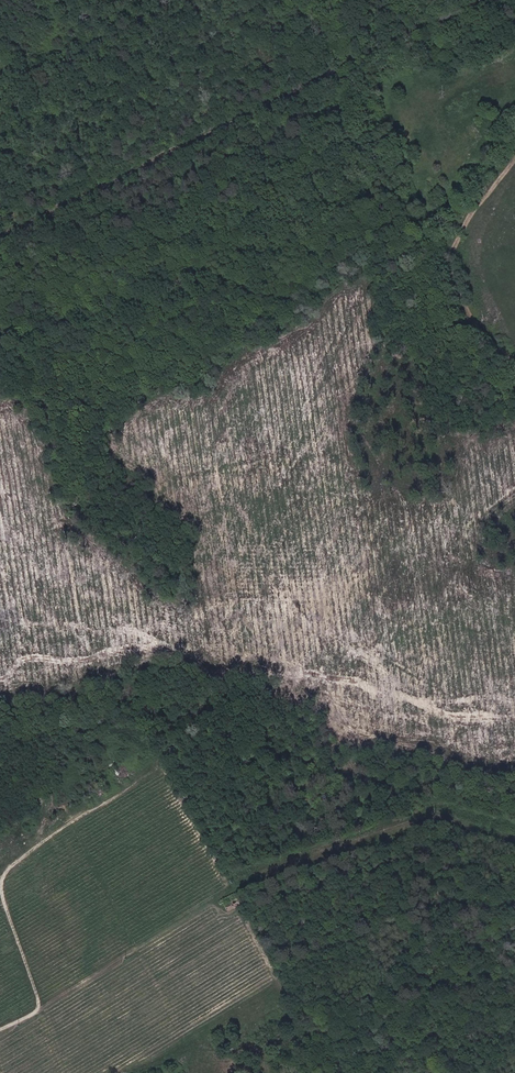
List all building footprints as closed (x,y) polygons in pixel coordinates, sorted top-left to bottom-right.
[(229,912),(242,905),(236,894),(220,903),(221,905),(225,904),(229,912)]
